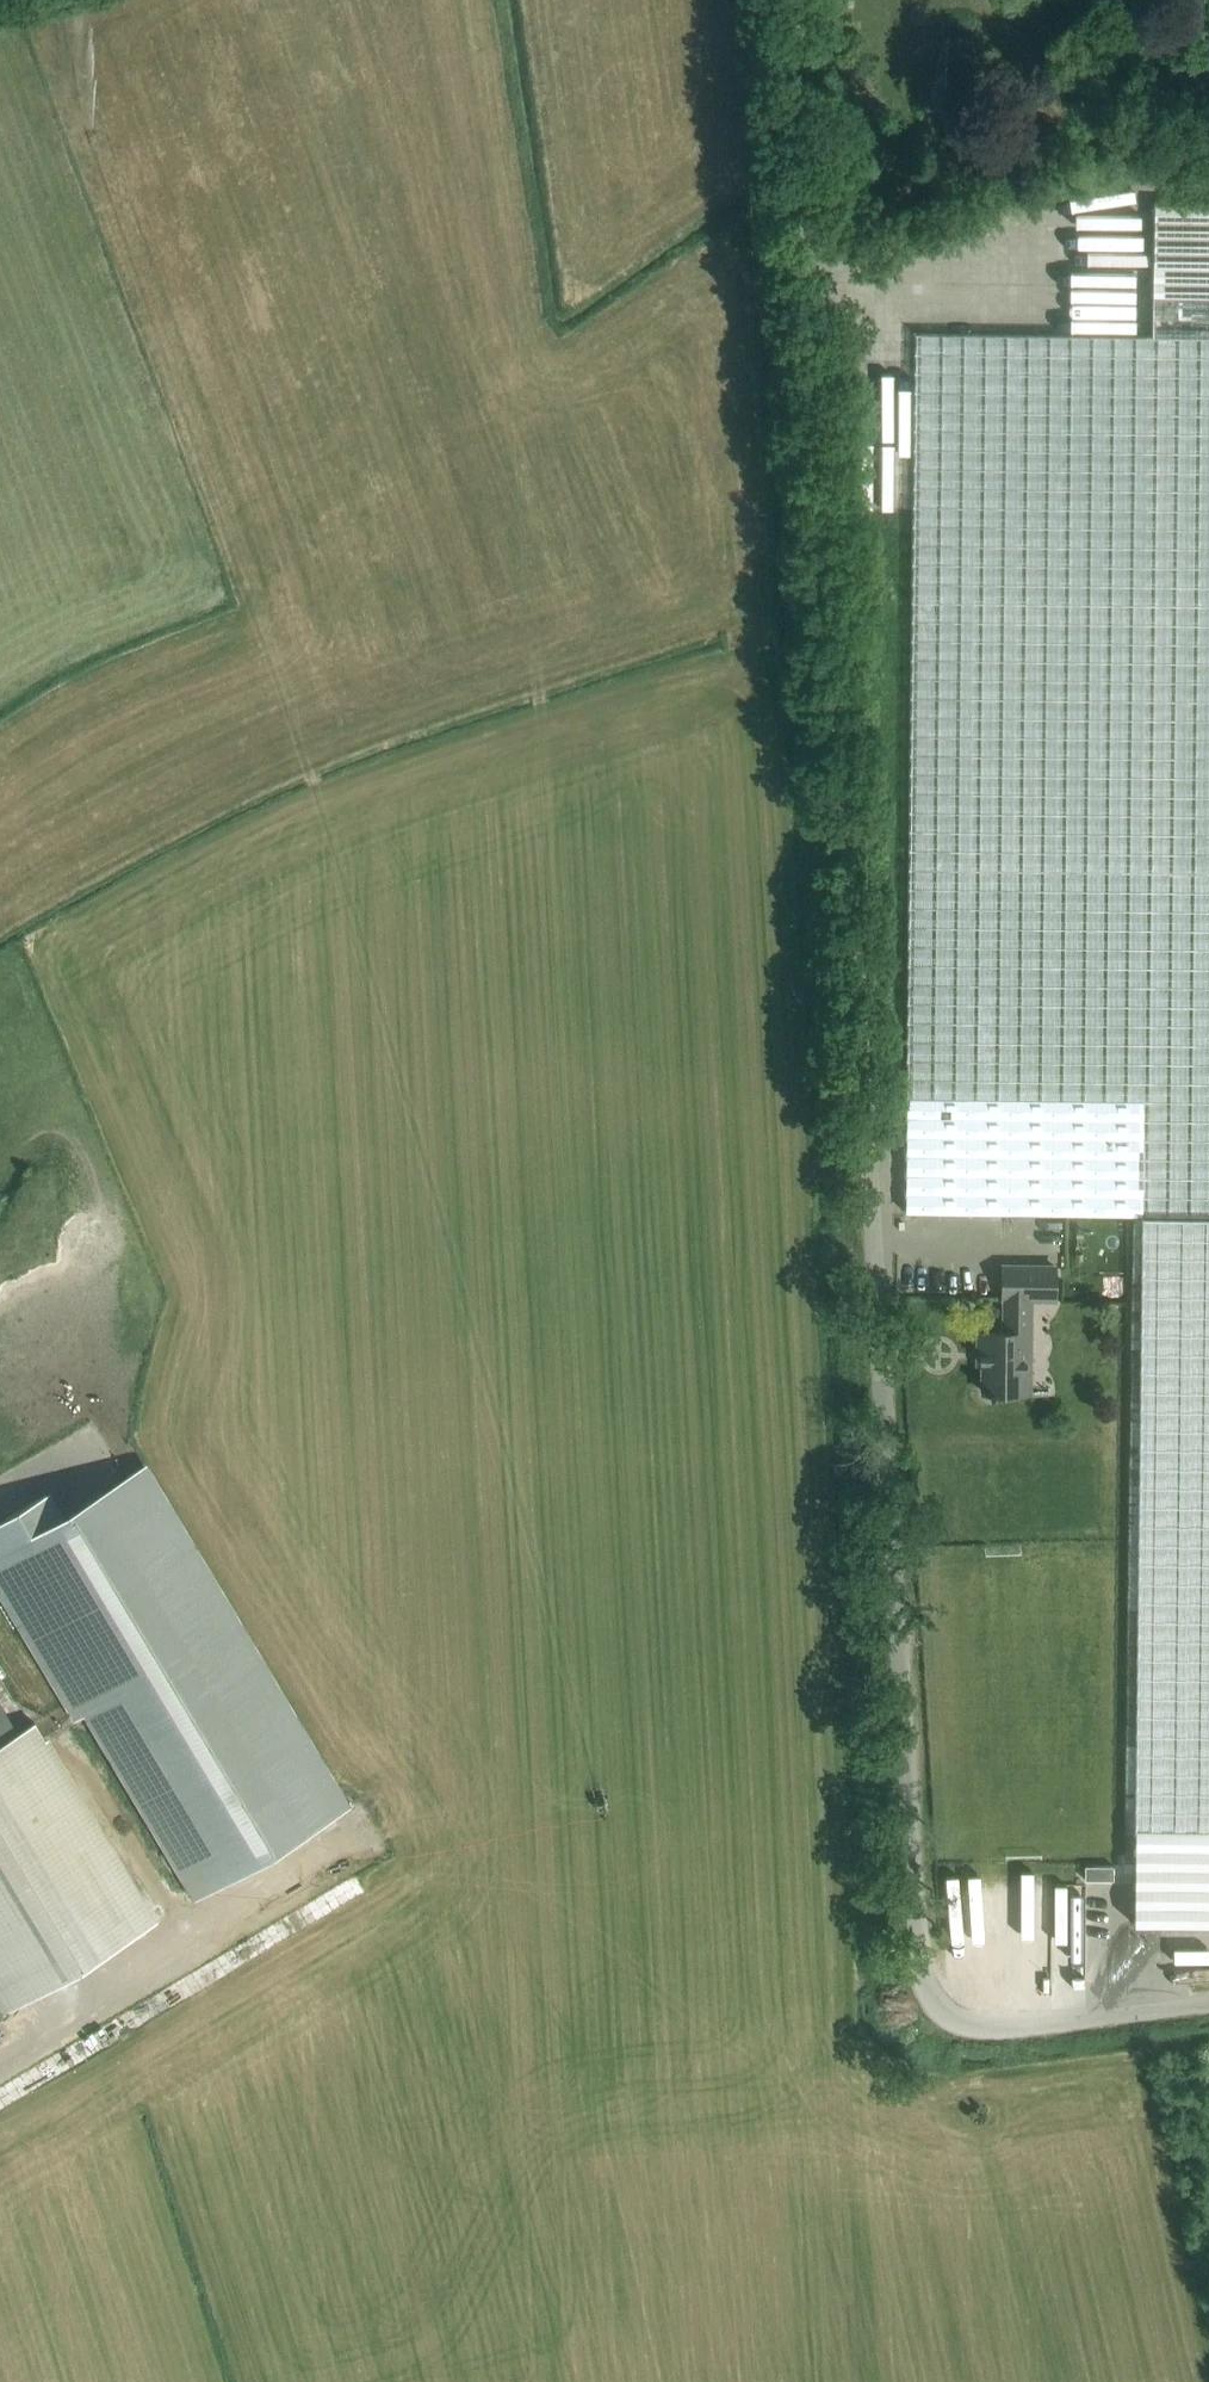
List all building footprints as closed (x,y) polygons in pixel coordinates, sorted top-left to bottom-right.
[(1154,204),(1153,336),(916,333),(910,868),(1208,871),(1208,204),(1154,204)] [(1208,1216),(1208,871),(910,868),(909,890),(907,1097),(905,1210),(1141,1215),(1208,1216)] [(1141,1215),(1133,1923),(1208,1924),(1208,1216),(1141,1215)] [(978,1330),(978,1351),(983,1351),(982,1391),(990,1391),(990,1396),(1013,1396),(1013,1391),(1023,1392),(1024,1357),(1029,1357),(1029,1297),(1054,1297),(1055,1266),(1002,1265),(1002,1297),(1004,1297),(1004,1330),(978,1330)] [(0,1521),(0,1595),(74,1718),(90,1709),(200,1893),(343,1807),(141,1467),(59,1517),(45,1494),(0,1521)] [(16,1734),(0,1706),(0,1744),(16,1734)]
